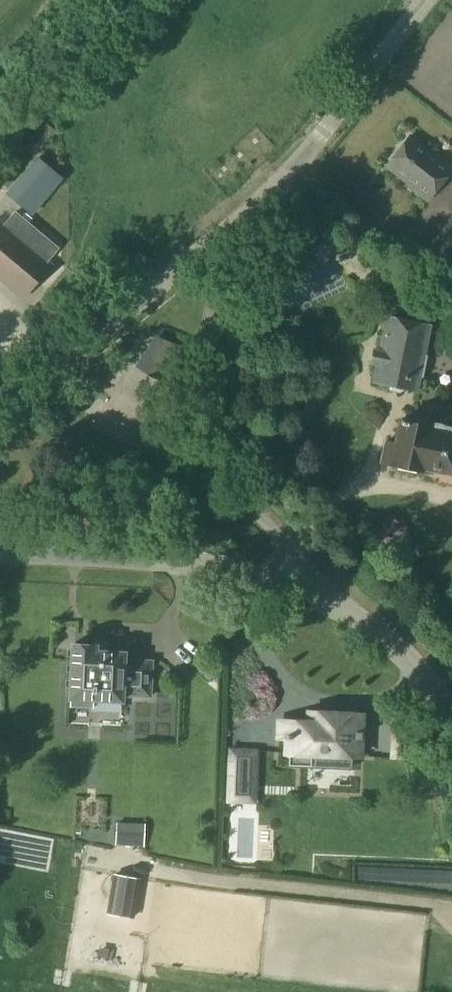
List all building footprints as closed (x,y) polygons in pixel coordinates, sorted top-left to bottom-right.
[(23,146),(33,157),(54,134),(45,124),(23,146)] [(427,163),(435,154),(434,153),(432,155),(409,137),(386,167),(408,184),(406,186),(426,201),(451,168),(451,167),(444,176),(427,163)] [(5,194),(31,217),(62,180),(36,158),(5,194)] [(21,298),(48,265),(44,262),(55,248),(12,213),(1,226),(0,226),(0,280),(21,298)] [(293,255),(308,257),(310,246),(295,243),(293,255)] [(372,383),(385,385),(388,392),(397,394),(402,390),(415,393),(418,378),(420,379),(425,357),(423,357),(432,311),(414,307),(410,322),(386,317),(372,383)] [(129,364),(173,381),(178,348),(147,335),(129,364)] [(421,471),(422,467),(451,473),(451,417),(447,416),(444,429),(429,426),(401,420),(396,444),(384,442),(380,462),(421,471)] [(72,645),(69,706),(92,707),(94,707),(94,703),(92,702),(92,700),(121,701),(121,696),(149,697),(151,662),(123,661),(123,653),(104,652),(104,649),(95,648),(95,646),(72,645)] [(359,757),(361,715),(308,713),(308,723),(279,722),(278,738),(286,738),(286,753),(288,754),(288,766),(332,768),(333,755),(359,757)] [(222,802),(236,803),(236,786),(250,787),(252,751),(247,751),(224,750),(222,802)] [(116,824),(115,845),(116,845),(116,843),(141,844),(141,846),(142,846),(143,825),(116,824)] [(139,878),(113,874),(107,914),(133,918),(139,878)]
